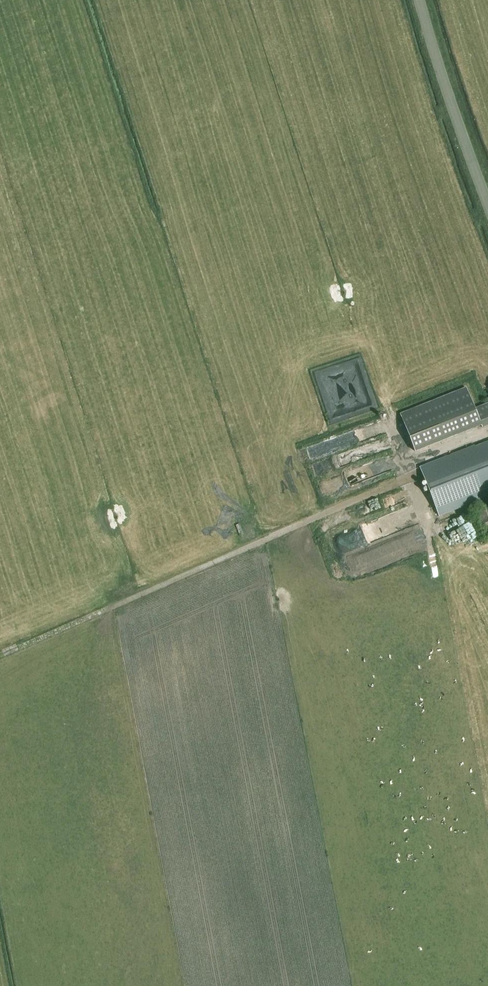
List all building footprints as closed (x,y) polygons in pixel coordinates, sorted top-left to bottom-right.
[(487,425),(487,403),(475,408),(466,387),(400,413),(415,451),(481,426),(482,428),(487,425)] [(360,444),(362,458),(381,455),(379,441),(360,444)] [(421,470),(439,517),(487,498),(487,444),(421,470)]
